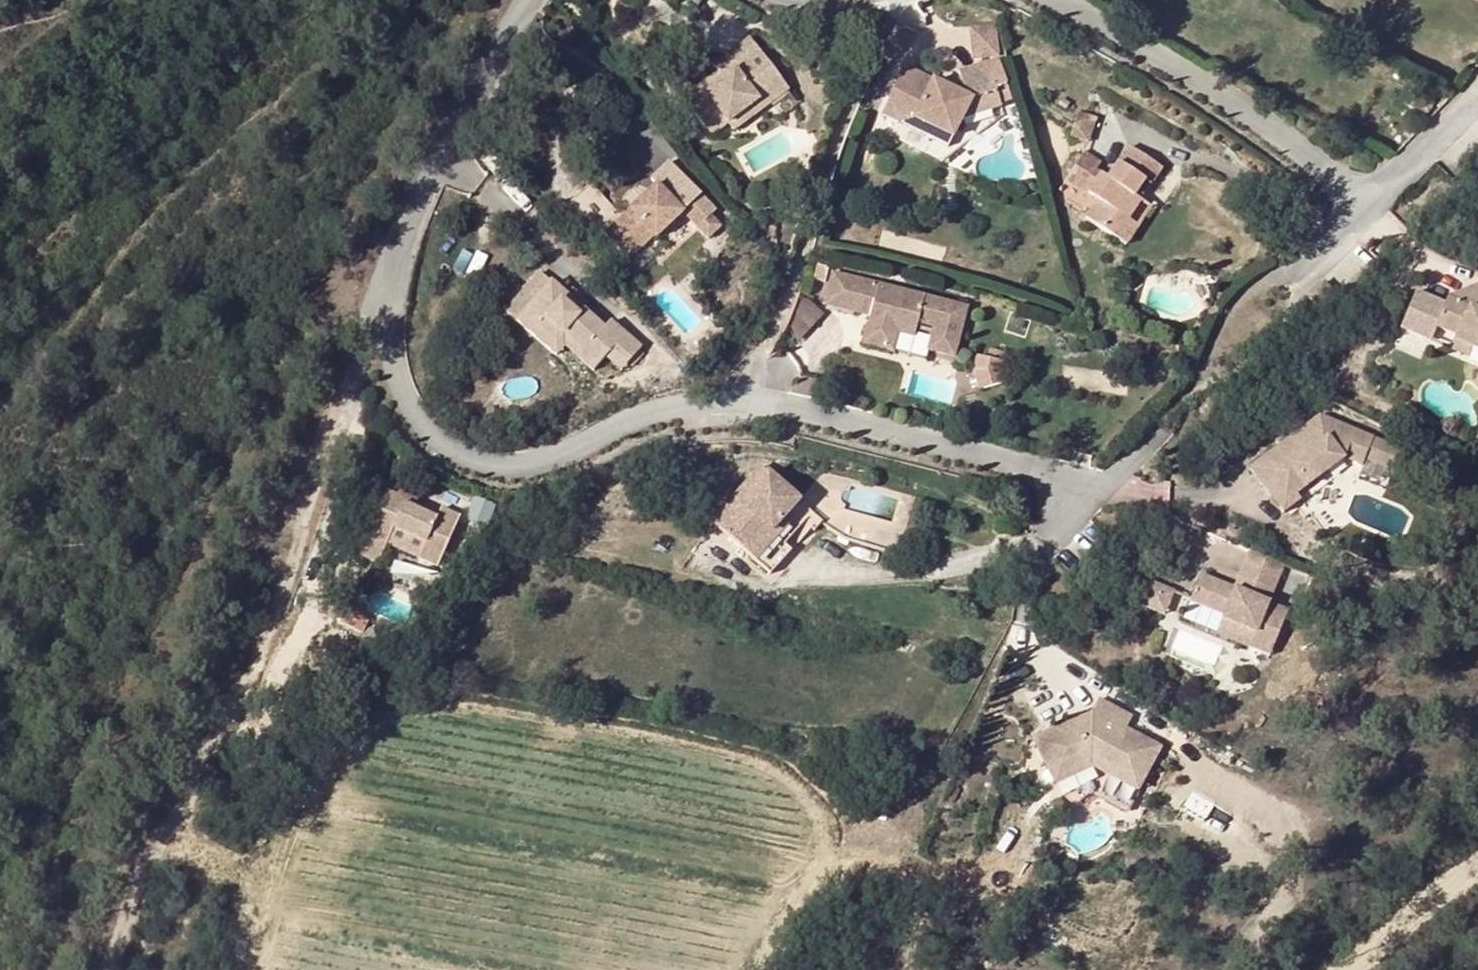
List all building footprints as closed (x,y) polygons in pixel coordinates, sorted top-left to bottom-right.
[(681,95),(686,103),(721,80),(727,87),(751,70),(713,16),(678,40),(682,45),(688,53),(666,68),(660,59),(641,72),(665,107),(681,95)] [(916,62),(887,109),(889,109),(907,120),(914,108),(959,135),(970,119),(977,118),(975,103),(1010,95),(998,61),(976,66),(967,70),(974,78),(960,86),(916,62)] [(721,80),(686,103),(693,111),(727,87),(721,80)] [(670,115),(686,103),(681,95),(665,107),(670,115)] [(1015,109),(1010,95),(975,103),(977,118),(1015,109)] [(914,108),(907,120),(952,146),(959,135),(914,108)] [(1082,201),(1095,178),(1087,173),(1097,155),(1108,161),(1118,142),(1086,123),(1067,157),(1055,150),(1060,140),(1039,128),(1024,156),(1053,174),(1040,197),(1066,212),(1074,197),(1082,201)] [(605,163),(596,171),(601,176),(582,190),(577,185),(552,204),(578,235),(604,213),(613,213),(636,195),(630,188),(645,176),(617,143),(601,158),(605,163)] [(1087,173),(1095,178),(1098,179),(1108,161),(1097,155),(1087,173)] [(596,171),(577,185),(582,190),(601,176),(596,171)] [(1106,184),(1098,179),(1095,178),(1082,201),(1093,207),(1106,184)] [(1083,222),(1093,207),(1082,201),(1074,197),(1066,212),(1083,222)] [(544,303),(485,254),(450,293),(496,332),(506,324),(535,346),(541,339),(559,351),(583,326),(549,299),(544,303)] [(962,312),(832,275),(824,304),(850,312),(854,295),(872,300),(867,317),(858,348),(891,358),(896,339),(912,343),(915,334),(931,339),(926,354),(949,361),(962,312)] [(1475,304),(1452,294),(1441,325),(1460,334),(1476,340),(1477,341),(1477,305),(1475,304)] [(850,312),(867,317),(872,300),(854,295),(850,312)] [(1476,340),(1460,334),(1456,346),(1470,352),(1476,340)] [(973,369),(969,384),(978,401),(998,390),(995,384),(1001,365),(986,361),(983,372),(973,369)] [(1303,442),(1326,446),(1337,419),(1283,399),(1211,450),(1243,497),(1257,488),(1252,481),(1303,442)] [(1348,455),(1358,427),(1337,419),(1326,446),(1348,455)] [(672,506),(737,559),(759,534),(751,527),(770,503),(753,490),(759,484),(716,451),(672,506)] [(347,471),(343,481),(358,487),(361,476),(347,471)] [(380,495),(358,487),(343,481),(330,478),(313,521),(305,541),(327,549),(334,529),(336,525),(342,512),(371,523),(365,537),(385,545),(404,491),(384,484),(380,495)] [(753,490),(770,503),(775,497),(759,484),(753,490)] [(1229,578),(1243,541),(1214,529),(1199,566),(1158,550),(1147,574),(1178,587),(1178,596),(1208,608),(1203,620),(1228,630),(1246,586),(1229,578)] [(1147,580),(1138,608),(1164,615),(1172,588),(1147,580)] [(1049,693),(1043,703),(1050,716),(1037,723),(1030,711),(990,738),(1008,767),(1040,747),(1048,762),(1071,775),(1076,763),(1099,775),(1119,738),(1085,720),(1088,713),(1049,693)] [(1050,716),(1043,703),(1030,711),(1037,723),(1050,716)] [(1018,782),(1048,762),(1040,747),(1008,767),(1018,782)] [(1076,763),(1071,775),(1093,787),(1099,775),(1076,763)]
